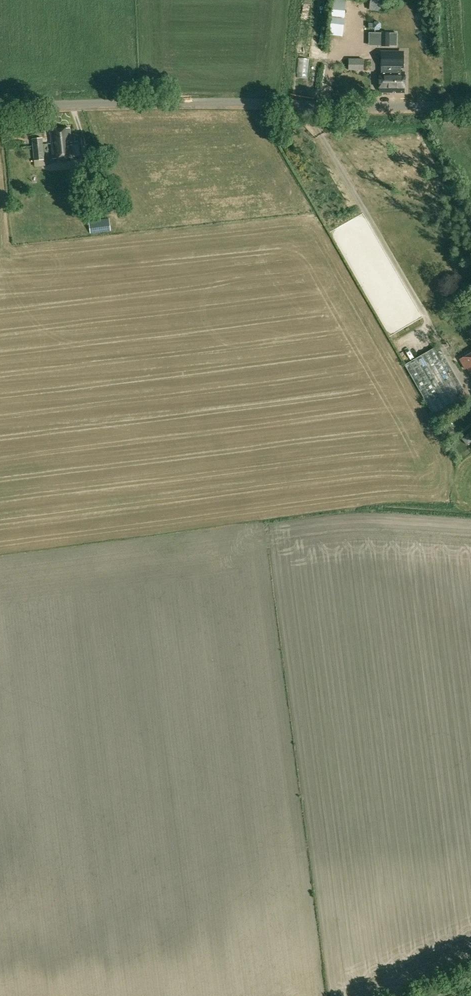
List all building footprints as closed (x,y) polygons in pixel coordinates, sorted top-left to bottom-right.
[(372,10),(382,10),(382,2),(373,1),(372,10)] [(368,23),(368,29),(372,28),(374,30),(379,30),(381,28),(381,23),(379,21),(374,22),(372,23),(368,23)] [(388,44),(388,34),(377,34),(377,44),(388,44)] [(392,59),(403,60),(403,51),(393,51),(392,59)] [(354,68),(360,73),(363,67),(357,63),(354,68)] [(404,92),(404,72),(380,72),(379,92),(404,92)] [(73,157),(70,128),(50,130),(53,159),(73,157)] [(32,139),(35,160),(35,167),(45,166),(45,159),(42,138),(32,139)] [(109,219),(90,221),(91,232),(111,229),(109,219)] [(405,365),(435,417),(469,397),(438,345),(405,365)] [(459,359),(465,369),(467,368),(470,375),(470,353),(459,359)] [(447,429),(454,443),(458,441),(452,427),(447,429)] [(467,445),(470,442),(470,432),(462,439),(467,445)]
